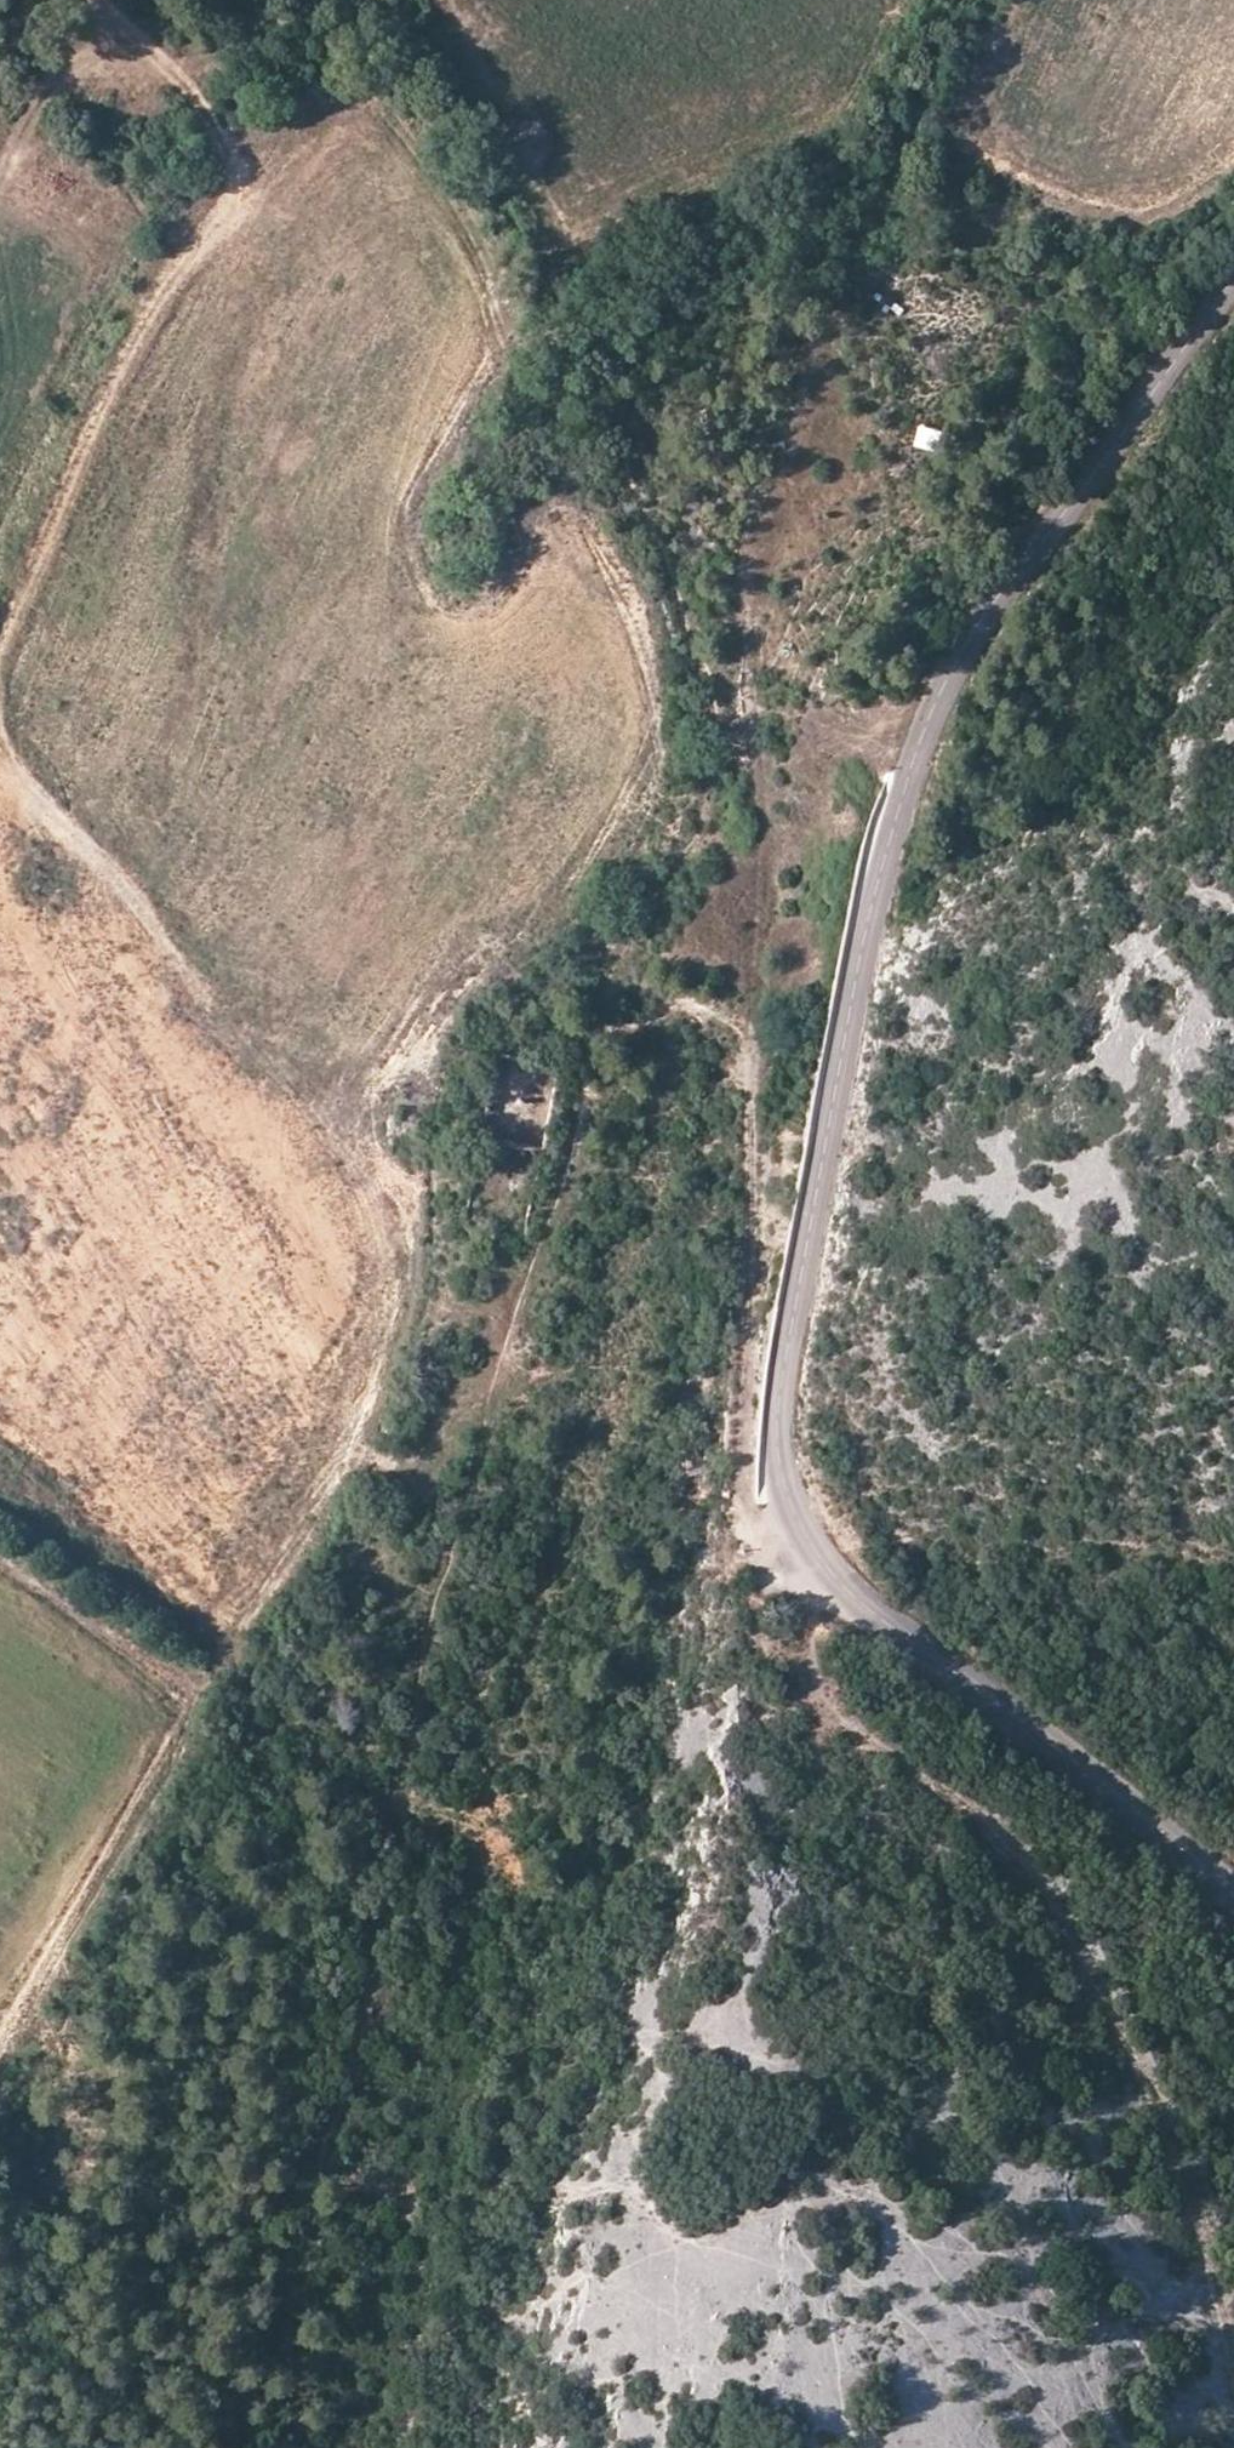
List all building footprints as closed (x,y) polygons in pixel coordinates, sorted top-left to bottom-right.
[(481,1141),(544,1152),(564,1065),(494,1055),(481,1141)]
